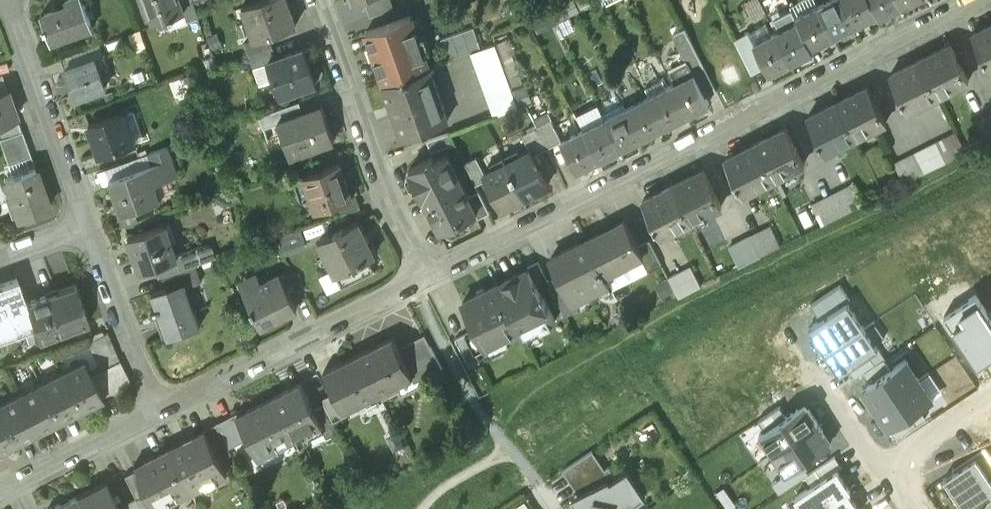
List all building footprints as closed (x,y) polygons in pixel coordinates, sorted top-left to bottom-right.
[(42,15),(46,27),(45,27),(46,31),(47,31),(51,42),(68,36),(66,32),(91,23),(83,0),(68,0),(66,1),(68,6),(42,15)] [(155,22),(185,12),(181,0),(147,0),(155,22)] [(244,6),(250,21),(255,19),(262,36),(256,38),(256,40),(269,36),(297,26),(287,0),(260,0),(244,6)] [(373,14),(393,7),(390,0),(369,0),(373,14)] [(842,0),(830,0),(818,6),(833,36),(855,25),(842,0)] [(855,25),(877,14),(870,0),(842,0),(855,25)] [(877,14),(879,18),(901,7),(898,0),(870,0),(877,14)] [(833,36),(818,6),(796,17),(811,47),(833,36)] [(796,17),(792,9),(774,18),(780,30),(775,32),(791,62),(813,51),(811,47),(796,17)] [(412,15),(366,31),(372,46),(370,47),(374,59),(376,58),(384,82),(430,66),(412,15)] [(973,34),(990,69),(990,25),(973,34)] [(473,27),(441,39),(448,59),(481,48),(473,27)] [(684,28),(672,34),(687,62),(688,61),(705,96),(716,91),(684,28)] [(775,32),(754,43),(765,66),(769,73),(791,62),(775,32)] [(754,43),(749,33),(735,40),(752,72),(765,66),(754,43)] [(269,36),(256,40),(256,38),(246,42),(250,54),(272,46),(269,36)] [(507,36),(498,39),(503,60),(512,58),(507,36)] [(950,45),(920,60),(938,95),(968,80),(950,45)] [(272,46),(250,54),(255,68),(270,63),(269,62),(277,59),(272,46)] [(277,59),(269,62),(270,63),(281,95),(316,82),(305,49),(277,59)] [(920,60),(891,75),(908,110),(938,95),(920,60)] [(687,62),(670,70),(676,82),(672,84),(687,114),(709,103),(705,96),(688,61),(687,62)] [(98,62),(67,72),(78,102),(108,92),(98,62)] [(430,66),(384,82),(403,135),(448,119),(430,66)] [(672,84),(650,95),(665,125),(687,114),(672,84)] [(868,86),(838,101),(856,137),(886,122),(868,86)] [(17,117),(6,88),(0,90),(0,123),(17,117)] [(650,95),(627,106),(643,136),(665,125),(650,95)] [(838,101),(807,116),(826,153),(856,137),(838,101)] [(627,106),(605,117),(620,148),(643,136),(627,106)] [(277,121),(290,159),(333,145),(320,107),(277,121)] [(124,111),(91,123),(96,138),(95,138),(101,156),(136,143),(124,111)] [(977,121),(987,141),(990,139),(990,115),(977,121)] [(605,117),(583,128),(599,158),(620,148),(605,117)] [(583,128),(561,139),(576,169),(599,158),(583,128)] [(786,128),(756,143),(773,178),(804,163),(786,128)] [(0,138),(0,144),(8,165),(30,157),(21,131),(0,138)] [(450,132),(427,139),(432,150),(455,142),(450,132)] [(956,132),(936,143),(945,162),(966,152),(956,132)] [(756,143),(726,158),(743,193),(773,178),(756,143)] [(936,143),(915,153),(925,172),(945,162),(936,143)] [(169,146),(149,153),(153,165),(172,158),(169,146)] [(530,148),(507,160),(524,196),(548,184),(530,148)] [(915,153),(895,163),(905,182),(925,172),(915,153)] [(448,154),(435,160),(433,157),(409,168),(418,186),(417,186),(423,197),(424,197),(440,229),(475,212),(476,211),(468,195),(448,154)] [(153,165),(109,180),(121,214),(161,200),(155,183),(179,175),(172,158),(153,165)] [(507,160),(483,172),(501,207),(524,196),(507,160)] [(339,162),(300,176),(307,197),(312,195),(317,209),(351,196),(339,162)] [(34,169),(4,180),(18,219),(48,208),(34,169)] [(703,170),(673,185),(691,220),(721,205),(703,170)] [(853,184),(833,194),(843,213),(863,203),(858,193),(853,184)] [(673,185),(643,200),(661,235),(691,220),(673,185)] [(490,211),(479,189),(468,195),(476,211),(475,212),(478,217),(490,211)] [(833,194),(813,204),(823,223),(843,213),(833,194)] [(625,219),(588,238),(605,273),(641,255),(643,254),(638,244),(625,219)] [(357,220),(320,239),(343,285),(375,269),(369,257),(374,255),(357,220)] [(165,224),(129,237),(141,271),(177,258),(176,255),(165,224)] [(771,225),(750,235),(760,255),(781,245),(771,225)] [(299,227),(279,234),(284,248),(304,240),(299,227)] [(750,235),(729,246),(739,265),(760,255),(750,235)] [(588,238),(551,256),(564,282),(573,300),(574,299),(609,281),(605,273),(588,238)] [(662,263),(649,239),(638,244),(643,254),(641,255),(649,270),(662,263)] [(207,248),(176,255),(177,258),(181,269),(196,264),(211,259),(207,248)] [(551,285),(538,260),(528,265),(529,267),(540,290),(551,285)] [(181,269),(161,276),(165,288),(167,287),(168,291),(186,285),(201,279),(196,264),(181,269)] [(691,265),(669,276),(679,296),(701,285),(691,265)] [(529,267),(516,274),(515,272),(506,277),(506,278),(504,280),(505,282),(498,285),(497,283),(496,284),(519,330),(521,334),(539,324),(541,327),(555,320),(540,290),(529,267)] [(280,274),(245,292),(261,324),(297,306),(280,274)] [(0,285),(0,339),(34,327),(26,304),(17,279),(0,285)] [(564,282),(552,288),(566,314),(578,308),(574,299),(573,300),(564,282)] [(811,303),(820,318),(847,300),(850,298),(840,283),(811,303)] [(496,284),(486,289),(486,287),(476,292),(476,293),(463,300),(476,327),(486,347),(498,341),(499,345),(502,345),(509,342),(510,339),(508,336),(519,330),(496,284)] [(186,285),(168,291),(167,287),(165,288),(153,292),(169,337),(200,326),(186,285)] [(74,287),(26,304),(34,327),(39,342),(88,324),(74,287)] [(975,293),(944,314),(977,364),(990,354),(990,316),(986,310),(975,293)] [(808,326),(826,352),(864,327),(847,300),(820,318),(808,326)] [(476,327),(466,332),(476,353),(487,348),(486,347),(476,327)] [(878,347),(864,327),(826,352),(839,373),(848,367),(878,347)] [(108,332),(88,342),(97,360),(115,351),(113,347),(108,332)] [(466,332),(456,337),(470,365),(480,360),(476,353),(466,332)] [(393,336),(359,353),(379,393),(412,376),(413,376),(404,357),(393,336)] [(431,344),(404,357),(413,376),(412,376),(414,381),(442,367),(431,344)] [(878,347),(848,367),(855,377),(864,371),(884,357),(885,357),(878,347)] [(115,351),(97,360),(102,369),(119,360),(115,351)] [(359,353),(324,370),(334,392),(344,410),(345,410),(379,393),(359,353)] [(919,378),(906,357),(890,367),(870,381),(862,386),(876,407),(919,378)] [(884,357),(864,371),(870,381),(890,367),(884,357)] [(119,360),(102,369),(113,391),(131,382),(119,360)] [(82,361),(61,371),(80,410),(102,399),(101,397),(90,375),(82,361)] [(102,369),(90,375),(101,397),(113,391),(102,369)] [(61,371),(40,382),(59,421),(80,410),(61,371)] [(919,378),(876,407),(889,426),(919,407),(933,398),(919,378)] [(40,382),(18,393),(37,432),(59,421),(40,382)] [(301,382),(273,396),(295,439),(296,438),(297,441),(302,443),(309,439),(312,430),(321,425),(322,425),(314,409),(301,382)] [(334,392),(322,398),(325,404),(334,421),(347,414),(345,410),(344,410),(334,392)] [(0,402),(0,412),(16,442),(37,432),(18,393),(0,402)] [(238,413),(237,414),(249,437),(248,437),(258,457),(295,439),(273,396),(238,413)] [(766,427),(759,433),(771,452),(818,421),(805,401),(786,414),(766,427)] [(334,421),(325,404),(314,409),(322,425),(321,425),(327,437),(339,430),(334,421)] [(766,427),(786,414),(779,404),(759,417),(766,427)] [(919,407),(889,426),(896,437),(926,417),(919,407)] [(238,411),(216,422),(229,447),(248,437),(249,437),(237,414),(238,413),(238,411)] [(16,442),(0,412),(0,450),(16,442)] [(818,421),(771,452),(786,472),(802,461),(833,441),(818,421)] [(216,422),(206,427),(205,430),(206,430),(220,458),(232,452),(229,447),(216,422)] [(194,433),(185,438),(184,441),(170,448),(190,487),(205,480),(209,487),(212,488),(219,484),(220,481),(218,478),(228,473),(220,458),(206,430),(205,430),(195,435),(194,433)] [(955,470),(976,456),(990,476),(990,475),(990,456),(984,446),(953,467),(955,470)] [(170,448),(144,460),(146,464),(135,469),(147,493),(155,508),(192,490),(190,487),(170,448)] [(563,469),(579,493),(609,478),(611,480),(616,476),(609,465),(605,468),(592,449),(563,469)] [(805,474),(812,485),(837,468),(842,464),(835,454),(809,472),(805,474)] [(976,456),(955,470),(944,477),(965,508),(977,508),(985,503),(988,508),(990,506),(990,478),(990,476),(976,456)] [(802,461),(786,472),(772,481),(779,492),(805,474),(809,472),(802,461)] [(571,497),(579,508),(626,508),(636,502),(636,501),(646,496),(628,468),(616,476),(611,480),(609,478),(579,493),(571,497)] [(848,489),(850,488),(837,468),(812,485),(795,495),(804,508),(818,508),(848,489)] [(147,493),(135,469),(125,475),(135,497),(137,499),(147,493)] [(76,495),(83,508),(119,508),(105,481),(76,495)] [(818,508),(861,508),(848,489),(818,508)] [(47,508),(83,508),(76,495),(47,508)] [(124,502),(128,508),(142,508),(137,499),(135,497),(124,502)]
